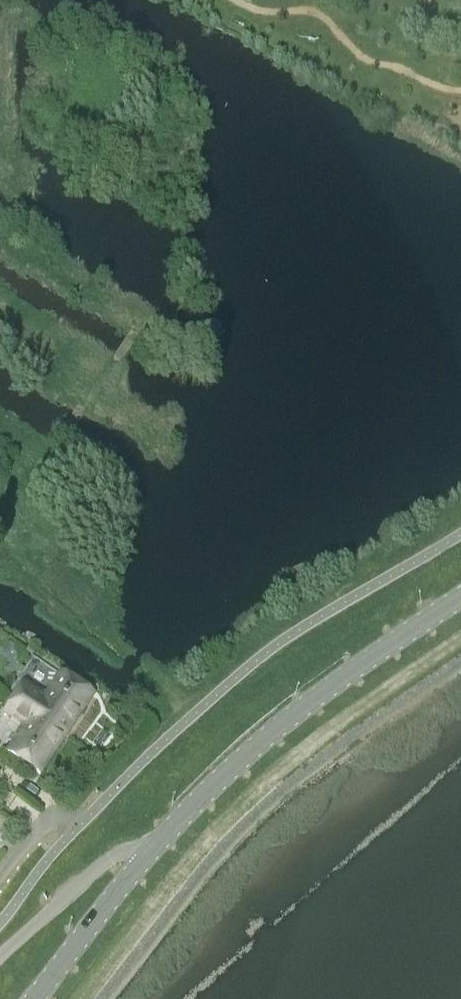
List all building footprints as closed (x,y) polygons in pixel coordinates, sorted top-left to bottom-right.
[(13,702),(65,736),(92,696),(61,675),(45,699),(24,685),(13,702)] [(8,754),(39,775),(65,736),(13,702),(5,714),(26,728),(8,754)]
